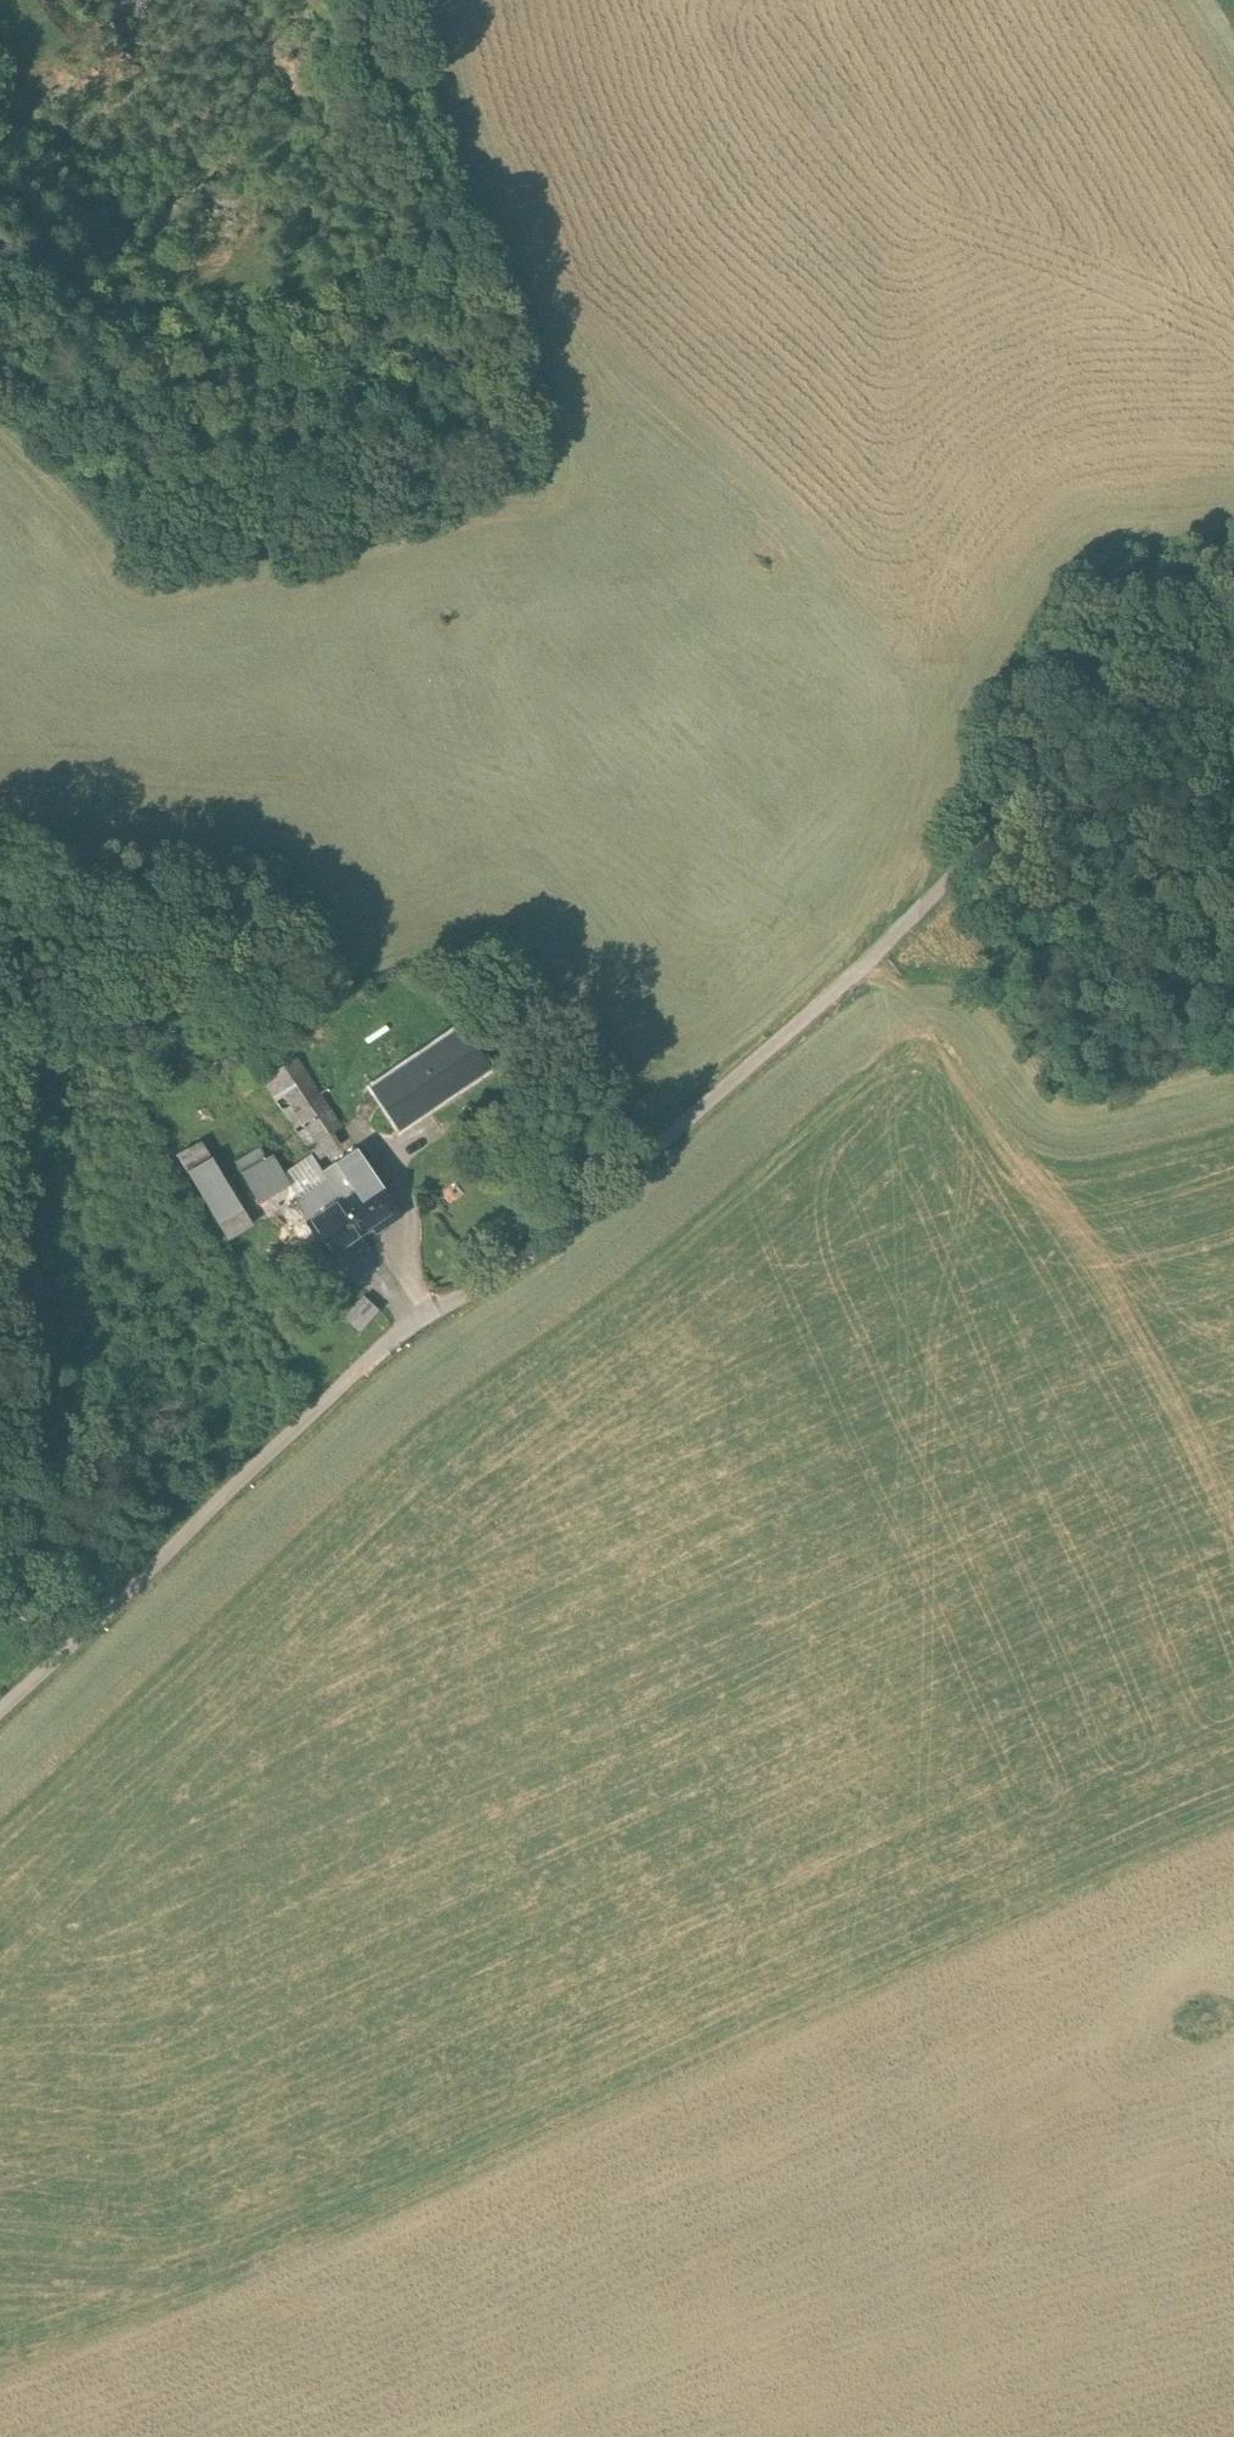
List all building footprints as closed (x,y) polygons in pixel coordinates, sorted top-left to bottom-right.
[(478,1077),(448,1037),(358,1104),(388,1144),(478,1077)] [(259,1079),(307,1152),(368,1238),(405,1214),(353,1136),(339,1146),(284,1063),(259,1079)] [(334,1261),(368,1238),(307,1152),(279,1170),(261,1144),(239,1159),(275,1214),(294,1201),(334,1261)] [(255,1216),(205,1150),(176,1172),(226,1238),(255,1216)]
